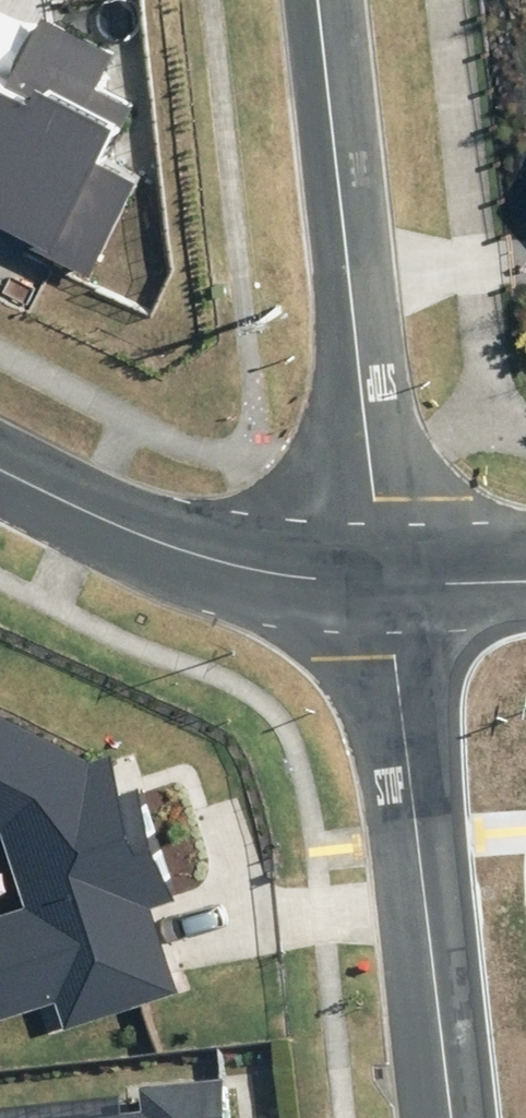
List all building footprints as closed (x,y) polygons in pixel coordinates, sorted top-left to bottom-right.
[(93,280),(142,178),(106,160),(131,108),(91,89),(105,59),(45,30),(13,95),(0,89),(0,236),(93,280)] [(0,716),(0,836),(22,910),(0,916),(0,1020),(59,1001),(67,1025),(174,989),(147,907),(181,896),(145,788),(124,795),(111,756),(94,762),(0,716)] [(228,1078),(139,1087),(142,1114),(99,1117),(234,1117),(228,1078)]
